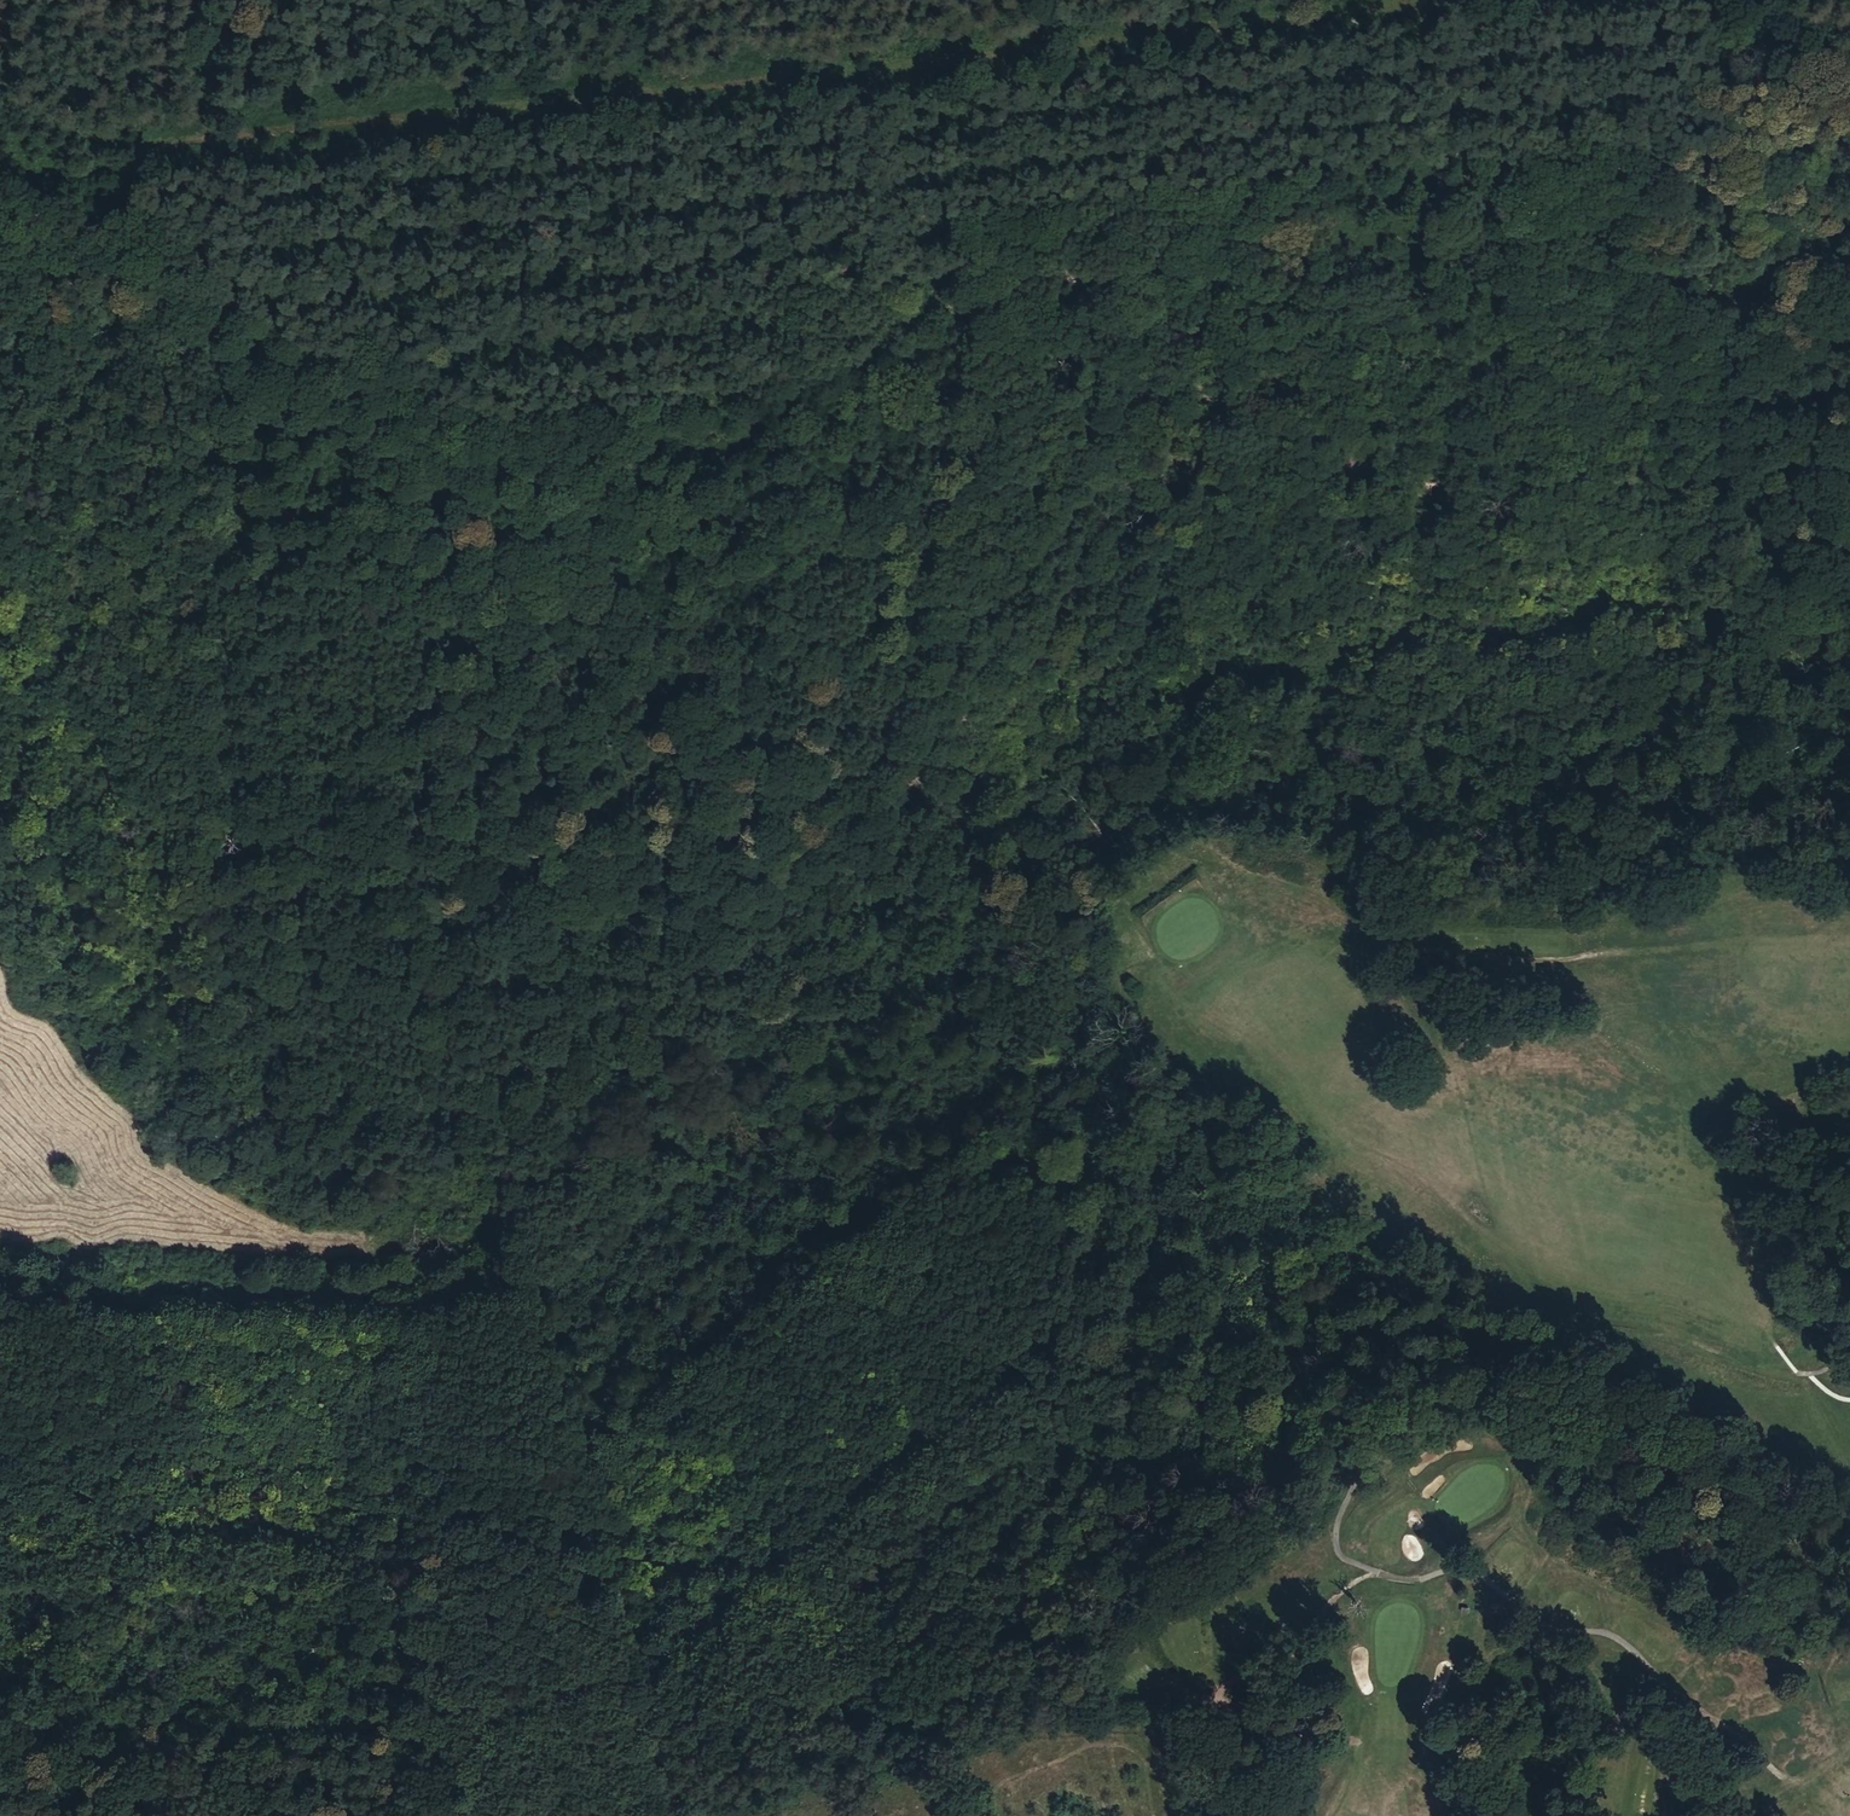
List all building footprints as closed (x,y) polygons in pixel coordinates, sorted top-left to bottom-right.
[(1426,1704),(1452,1711),(1463,1670),(1438,1663),(1426,1704)]
